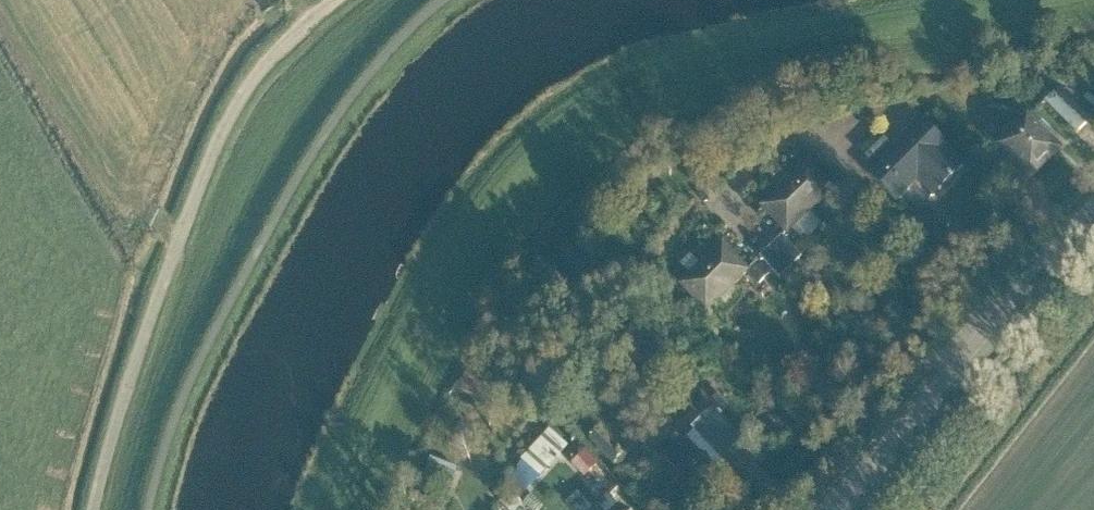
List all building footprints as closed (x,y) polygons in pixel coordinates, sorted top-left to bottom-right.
[(1091,117),(1061,87),(1045,102),(1076,132),(1091,117)] [(1029,114),(997,146),(1032,182),(1065,150),(1029,114)] [(921,117),(868,173),(898,202),(919,180),(936,196),(969,162),(921,117)] [(868,155),(885,138),(877,130),(860,147),(868,155)] [(760,207),(787,236),(837,190),(810,161),(760,207)] [(803,257),(783,236),(772,246),(792,268),(803,257)] [(722,243),(679,286),(707,313),(749,271),(722,243)] [(792,268),(772,246),(761,257),(781,278),(792,268)] [(677,474),(692,491),(718,467),(710,458),(718,450),(692,421),(663,447),(669,454),(667,456),(682,471),(677,474)] [(558,431),(514,473),(529,488),(572,447),(558,431)] [(426,473),(455,484),(463,466),(434,454),(426,473)]
